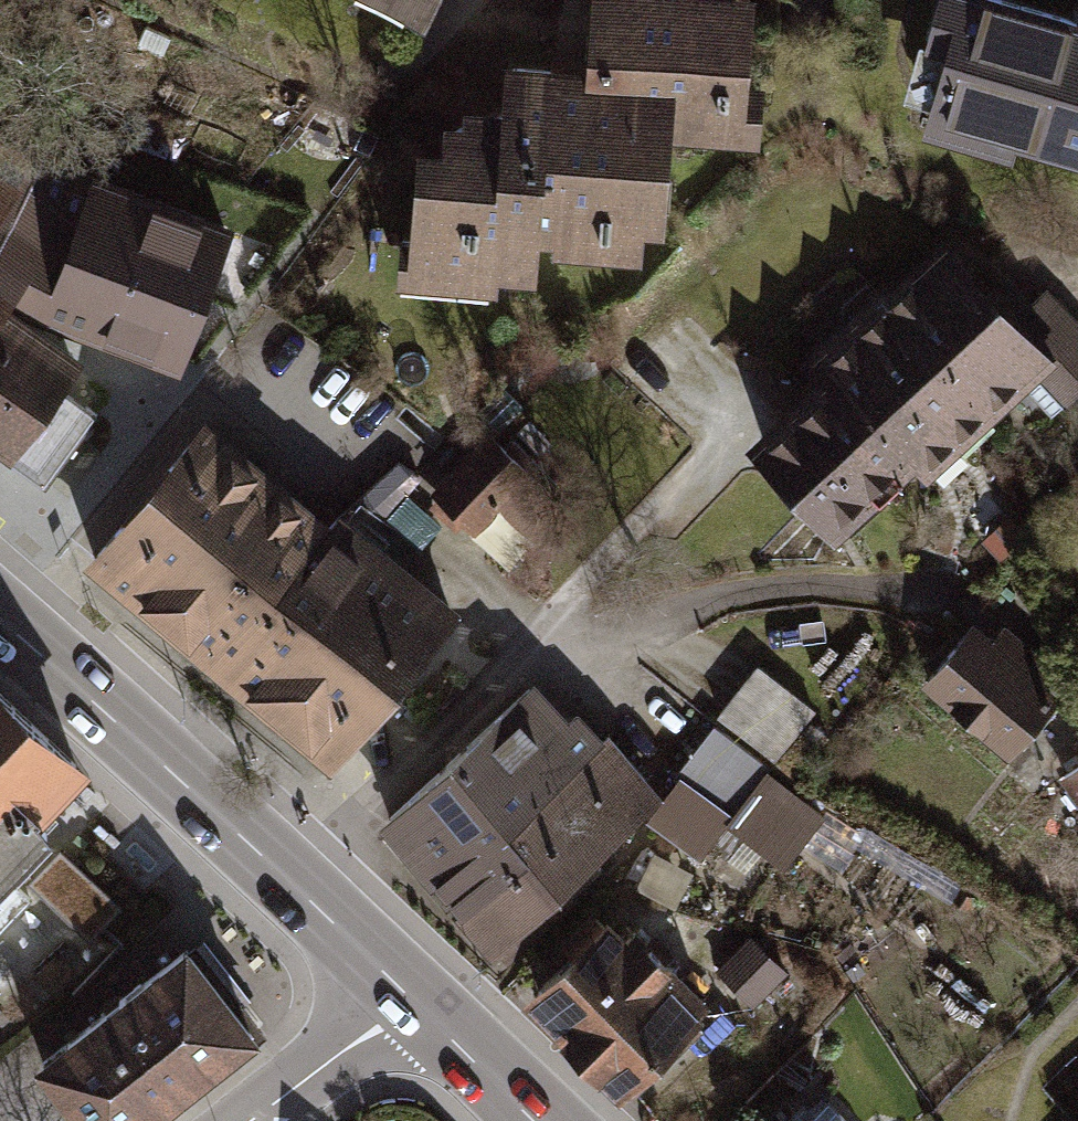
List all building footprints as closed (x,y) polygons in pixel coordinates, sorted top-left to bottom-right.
[(424,0),(377,0),(415,19),(424,0)] [(571,51),(487,44),(484,91),(442,88),(441,103),(414,101),(412,126),(392,124),(380,284),(512,294),(515,248),(644,257),(653,135),(735,141),(745,0),(575,0),(571,51)] [(1059,0),(902,0),(875,107),(1077,157),(1077,5),(1059,0)] [(0,131),(0,446),(81,337),(168,368),(222,213),(89,166),(81,191),(0,131)] [(1043,352),(945,242),(812,360),(822,370),(910,469),(1043,352)] [(833,537),(910,469),(822,370),(745,439),(833,537)] [(448,614),(213,422),(95,565),(330,757),(448,614)] [(480,429),(420,493),(460,532),(485,506),(524,543),(560,505),(480,429)] [(1058,684),(969,613),(917,678),(1006,749),(1058,684)] [(720,701),(777,752),(822,701),(765,651),(720,701)] [(85,760),(0,680),(0,850),(85,760)] [(636,802),(532,684),(382,816),(485,933),(636,802)] [(711,846),(775,751),(714,710),(650,805),(711,846)] [(1060,758),(1077,784),(1077,746),(1060,758)] [(788,850),(828,805),(780,763),(740,808),(788,850)] [(59,845),(28,877),(89,935),(119,904),(59,845)] [(702,1010),(610,911),(521,993),(613,1092),(702,1010)] [(31,1058),(81,1120),(144,1120),(260,1030),(186,936),(31,1058)]
